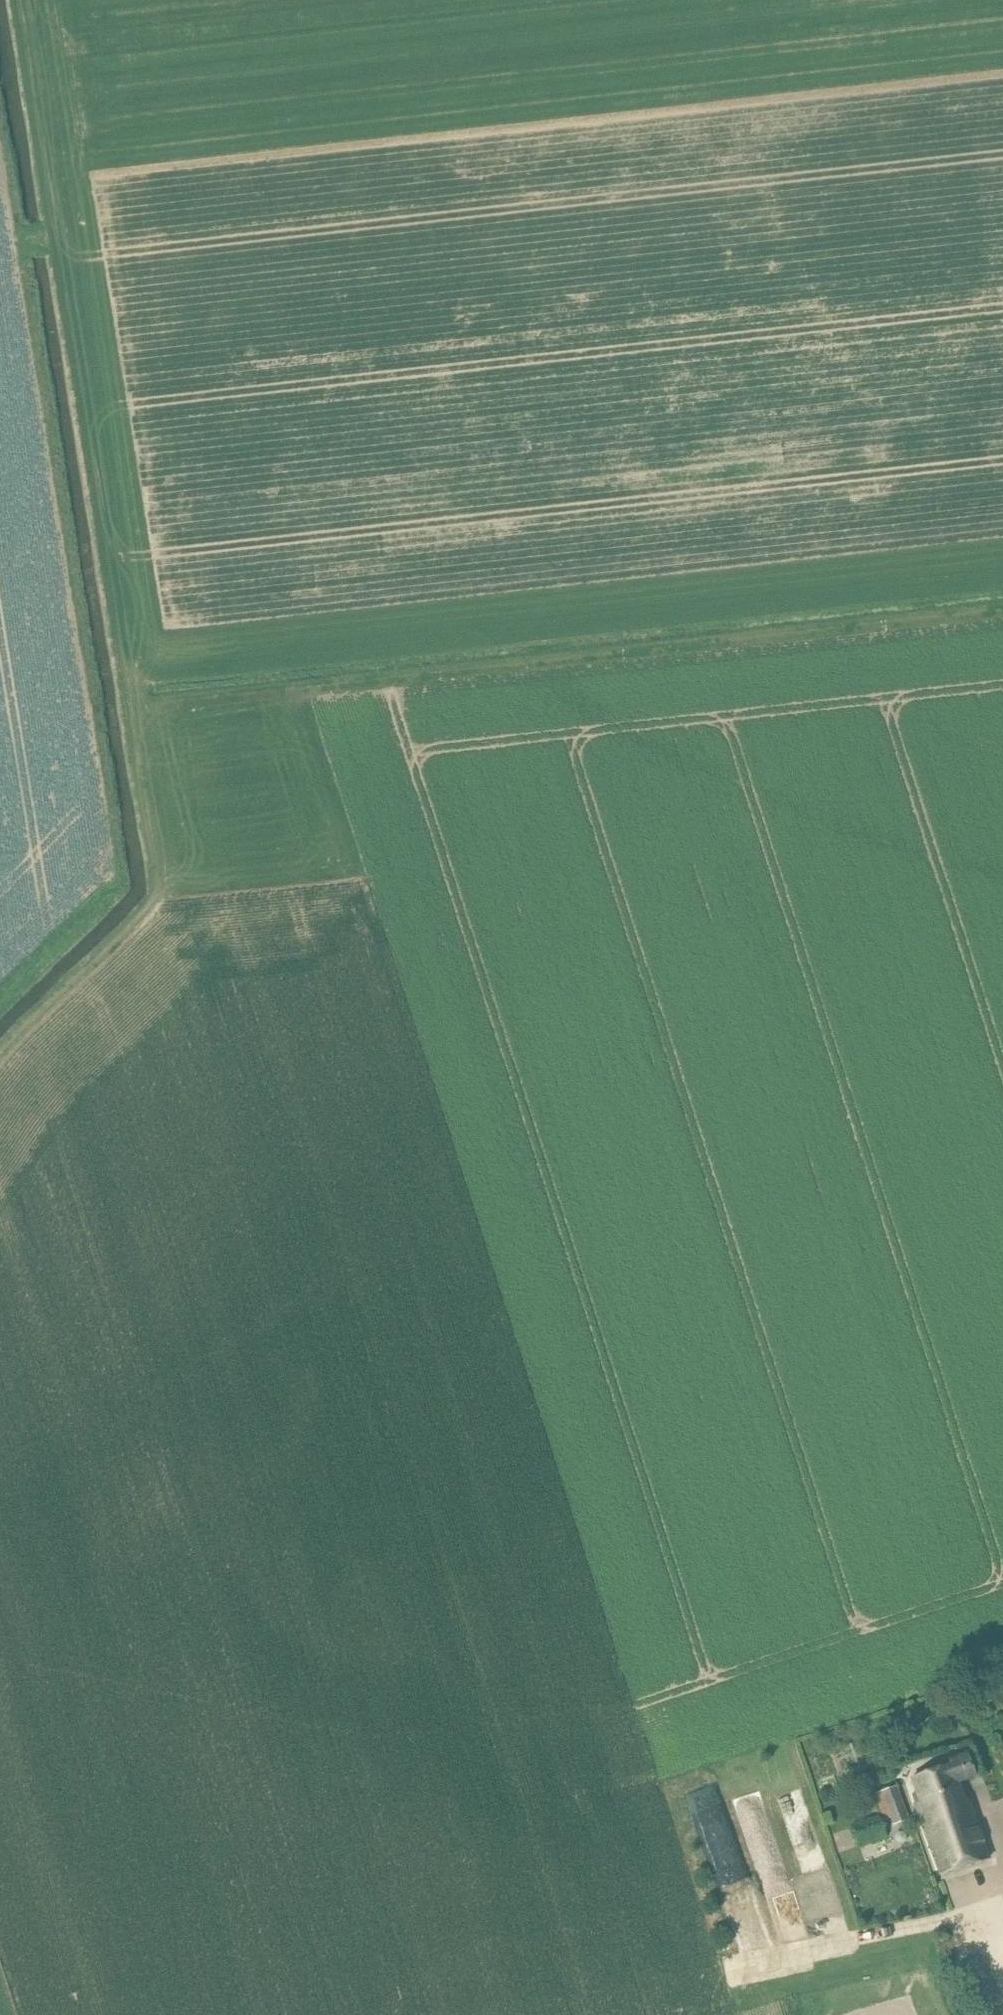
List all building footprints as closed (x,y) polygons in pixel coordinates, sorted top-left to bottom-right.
[(969,1799),(964,1800),(958,1783),(975,1776),(967,1754),(949,1761),(951,1766),(911,1779),(916,1793),(912,1794),(940,1874),(989,1859),(969,1799)] [(711,1788),(687,1797),(731,1910),(755,1901),(711,1788)] [(877,1795),(886,1819),(907,1812),(898,1788),(877,1795)] [(860,1845),(885,1836),(879,1818),(853,1827),(860,1845)]
